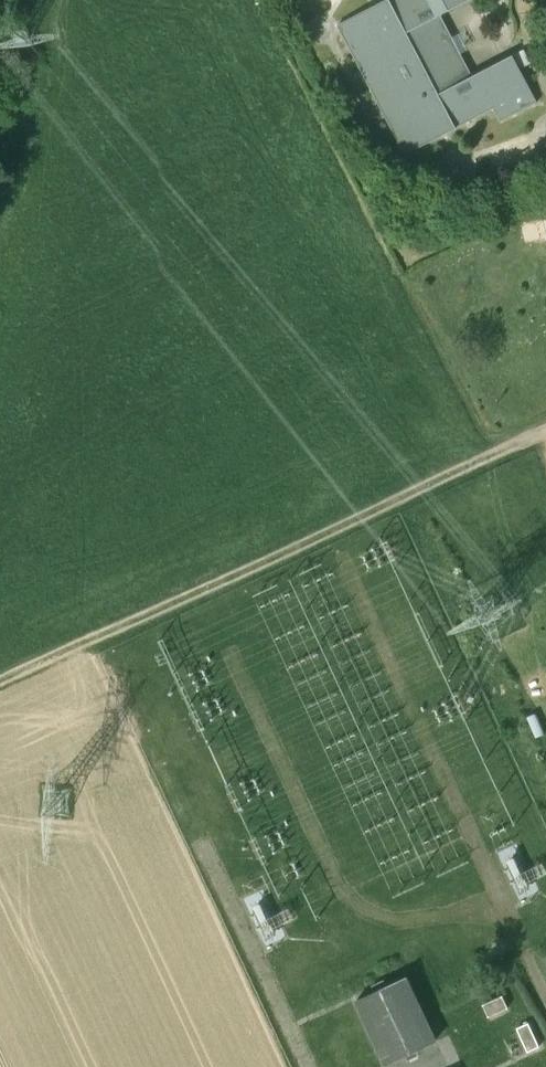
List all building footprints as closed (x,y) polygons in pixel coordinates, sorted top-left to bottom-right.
[(337,26),(404,155),(494,109),(500,122),(536,103),(512,57),(472,78),(440,16),(470,0),(387,0),(337,26)] [(427,1045),(395,981),(345,1006),(376,1066),(384,1066),(427,1045)] [(516,1032),(532,1048),(540,1040),(524,1024),(516,1032)]
